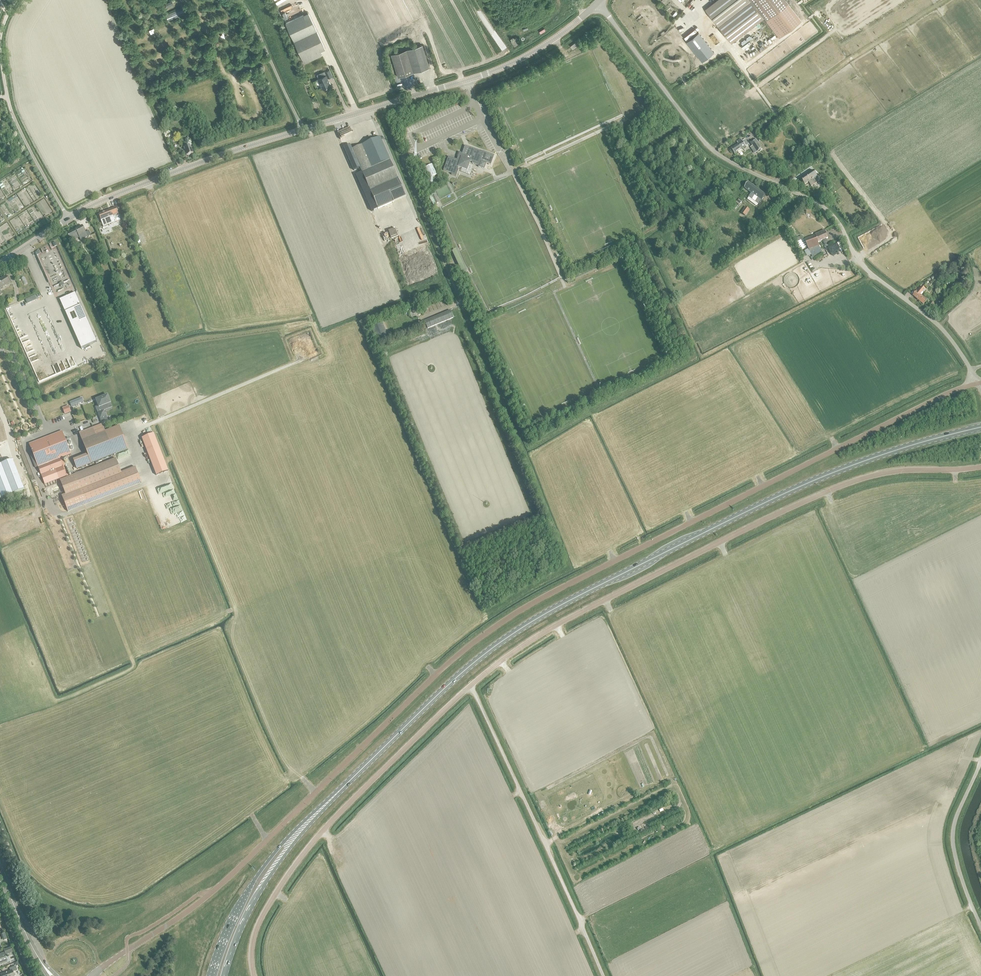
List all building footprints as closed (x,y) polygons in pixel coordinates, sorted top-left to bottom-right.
[(706,11),(731,43),(764,17),(779,38),(801,21),(785,0),(720,0),(706,11)] [(167,15),(169,19),(174,17),(181,14),(179,10),(172,13),(167,15)] [(320,51),(325,49),(308,12),(285,23),(304,64),(322,55),(320,51)] [(391,54),(398,77),(429,68),(422,45),(391,54)] [(319,78),(318,78),(323,88),(330,85),(327,78),(332,76),(329,70),(325,71),(317,75),(319,78)] [(170,134),(172,138),(184,133),(183,131),(182,130),(170,134)] [(350,144),(344,147),(354,171),(360,168),(362,172),(356,175),(372,211),(378,209),(406,196),(380,137),(352,149),(350,144)] [(731,149),(735,154),(749,145),(745,140),(742,142),(741,139),(737,142),(738,144),(731,149)] [(750,142),(757,153),(762,149),(755,139),(750,142)] [(184,148),(187,156),(193,153),(190,146),(184,148)] [(448,157),(443,169),(451,173),(451,174),(456,176),(458,169),(457,168),(457,166),(462,168),(467,170),(470,162),(470,160),(472,161),(472,162),(472,163),(473,164),(478,166),(478,167),(484,169),(486,163),(491,165),(495,156),(483,151),(482,152),(469,147),(465,146),(464,149),(462,154),(459,153),(456,160),(448,157)] [(432,164),(425,168),(430,178),(437,174),(432,164)] [(801,179),(805,185),(809,182),(811,186),(820,180),(813,171),(801,179)] [(748,197),(759,205),(766,195),(748,182),(744,188),(751,193),(748,197)] [(730,208),(732,210),(733,208),(735,210),(742,201),(739,199),(730,208)] [(112,219),(119,216),(115,207),(108,210),(98,214),(102,223),(112,219)] [(746,207),(741,213),(745,216),(750,210),(746,207)] [(760,216),(750,225),(754,230),(764,220),(760,216)] [(67,233),(70,239),(77,236),(78,237),(79,236),(81,240),(88,236),(86,232),(82,226),(67,233)] [(815,235),(804,240),(810,253),(821,249),(818,243),(822,241),(824,244),(828,243),(826,239),(828,238),(824,230),(815,235)] [(10,282),(6,276),(0,279),(0,289),(10,282)] [(924,293),(926,290),(922,287),(919,291),(918,290),(913,296),(923,305),(927,301),(921,295),(923,292),(924,293)] [(955,292),(951,287),(947,291),(951,296),(955,292)] [(75,293),(59,300),(65,313),(81,306),(75,293)] [(81,306),(65,313),(74,333),(90,326),(81,306)] [(424,321),(427,328),(453,318),(450,311),(424,321)] [(371,327),(377,341),(387,336),(382,323),(371,327)] [(90,326),(74,333),(81,349),(97,342),(90,326)] [(98,406),(96,407),(98,413),(100,419),(102,423),(108,421),(106,416),(104,410),(107,409),(106,405),(111,403),(108,395),(96,400),(98,406)] [(81,398),(70,402),(70,404),(71,407),(83,402),(83,401),(81,398)] [(88,455),(73,461),(77,469),(128,449),(119,426),(105,431),(103,426),(98,428),(100,433),(96,435),(93,427),(83,431),(86,439),(82,440),(88,455)] [(62,431),(29,444),(38,467),(45,484),(67,476),(67,478),(70,477),(65,465),(62,458),(71,454),(62,431)] [(153,434),(142,438),(156,476),(168,471),(153,434)] [(67,478),(60,480),(66,495),(62,497),(62,496),(61,496),(68,512),(68,511),(141,482),(141,483),(135,467),(135,468),(121,474),(116,459),(70,477),(67,478)] [(24,490),(12,460),(0,465),(0,499),(24,490)] [(0,975),(1,975),(13,975),(12,972),(17,971),(15,966),(9,968),(10,971),(0,975)]
